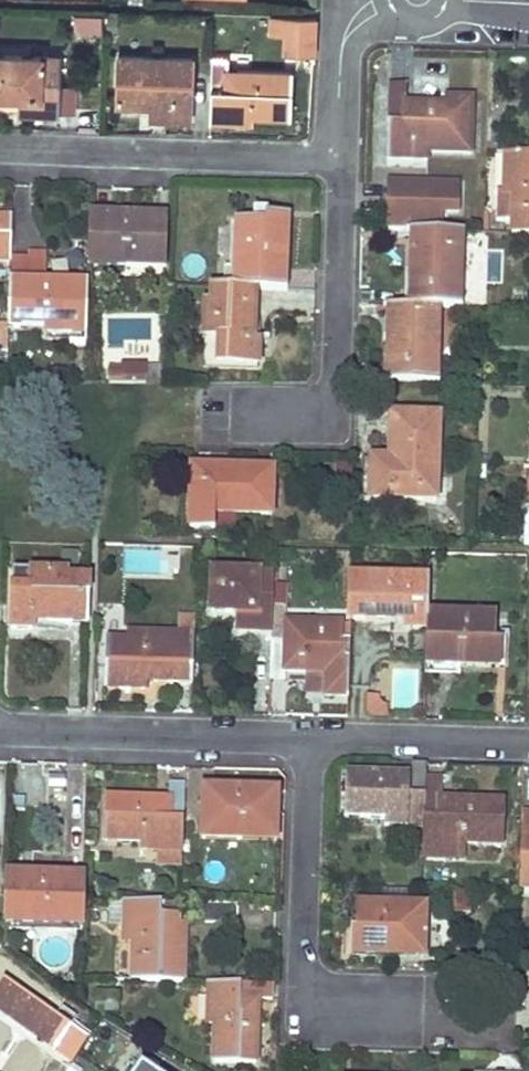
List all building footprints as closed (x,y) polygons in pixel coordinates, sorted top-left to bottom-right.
[(100,33),(101,15),(76,14),(75,32),(100,33)] [(313,39),(314,20),(270,18),(269,37),(286,38),(313,39)] [(313,39),(286,38),(285,54),(313,56),(313,39)] [(59,59),(0,57),(0,110),(20,111),(21,115),(57,115),(59,59)] [(224,59),(210,59),(207,122),(246,123),(246,115),(285,117),(287,74),(224,72),(224,59)] [(191,62),(118,60),(117,106),(151,107),(150,119),(189,121),(191,62)] [(406,116),(407,89),(389,89),(386,159),(426,160),(426,153),(471,154),(471,102),(445,101),(446,108),(412,107),(412,116),(406,116)] [(504,154),(503,194),(495,192),(494,222),(509,223),(507,235),(528,235),(528,155),(504,154)] [(458,225),(459,181),(384,181),(384,224),(458,225)] [(235,270),(234,289),(254,290),(277,290),(279,258),(285,258),(287,219),(264,218),(263,224),(237,224),(235,270)] [(10,262),(10,260),(12,219),(0,219),(0,262),(10,262)] [(167,221),(89,219),(87,268),(165,272),(167,221)] [(448,252),(448,234),(412,232),(409,307),(436,309),(442,309),(442,291),(457,292),(458,253),(448,252)] [(45,284),(46,261),(10,260),(10,262),(9,282),(45,284)] [(234,289),(235,270),(224,270),(223,288),(234,289)] [(45,284),(9,282),(8,325),(46,327),(47,335),(85,338),(86,304),(71,303),(72,286),(45,284)] [(86,304),(87,286),(72,286),(71,303),(86,304)] [(205,306),(203,366),(257,366),(258,344),(251,343),(254,290),(234,289),(223,288),(211,289),(211,306),(205,306)] [(398,365),(397,384),(435,385),(436,309),(409,307),(400,307),(399,328),(388,328),(386,365),(398,365)] [(145,371),(108,371),(108,385),(145,385),(145,371)] [(370,460),(370,499),(434,501),(435,420),(390,419),(390,461),(370,460)] [(214,516),(270,517),(271,472),(200,469),(200,496),(190,495),(188,531),(214,532),(214,516)] [(521,548),(528,548),(528,511),(521,510),(521,548)] [(86,625),(88,580),(66,579),(67,573),(14,570),(10,628),(45,630),(44,624),(86,625)] [(272,622),(272,574),(208,572),(208,614),(240,614),(239,631),(271,633),(272,622)] [(427,579),(350,576),(349,621),(391,622),(390,637),(424,638),(426,615),(427,579)] [(494,618),(426,615),(424,638),(425,657),(458,658),(458,667),(499,669),(500,645),(492,644),(494,618)] [(349,626),(272,622),(271,633),(270,682),(286,683),(286,673),(308,673),(325,674),(325,694),(325,697),(348,697),(349,626)] [(190,686),(192,636),(129,634),(129,643),(105,643),(104,689),(144,690),(144,676),(154,676),(153,683),(190,686)] [(458,658),(425,657),(424,666),(458,667),(458,658)] [(390,709),(420,709),(419,669),(389,669),(390,709)] [(325,694),(325,674),(308,673),(307,694),(325,694)] [(387,710),(382,710),(374,702),(375,697),(366,696),(365,714),(369,719),(387,719),(387,710)] [(396,780),(345,778),(343,819),(384,819),(384,827),(422,827),(424,786),(425,766),(411,766),(410,781),(410,791),(396,791),(396,780)] [(410,791),(410,781),(396,780),(396,791),(410,791)] [(438,801),(438,787),(424,786),(422,827),(421,849),(460,850),(460,842),(501,842),(503,804),(461,802),(460,814),(437,813),(438,801)] [(169,802),(104,800),(103,842),(141,843),(140,851),(156,851),(181,851),(183,790),(169,789),(169,802)] [(200,839),(275,841),(278,794),(210,791),(210,820),(201,820),(200,839)] [(210,820),(210,791),(202,791),(201,820),(210,820)] [(460,814),(461,802),(438,801),(437,813),(460,814)] [(520,815),(519,888),(528,888),(528,815),(520,815)] [(181,867),(181,851),(156,851),(155,866),(181,867)] [(83,879),(8,877),(8,928),(50,929),(49,922),(82,923),(83,879)] [(176,928),(177,903),(108,902),(108,926),(123,926),(123,943),(133,944),(132,982),(183,983),(184,928),(176,928)] [(238,904),(203,904),(202,922),(237,921),(238,904)] [(421,948),(423,910),(357,908),(357,932),(349,932),(348,955),(388,956),(388,947),(421,948)] [(216,1022),(214,1062),(255,1063),(257,999),(272,1000),(272,985),(208,982),(208,1022),(216,1022)] [(118,994),(98,993),(97,1011),(118,1011),(118,994)] [(71,1026),(31,999),(14,1022),(74,1061),(94,1031),(76,1019),(71,1026)]
